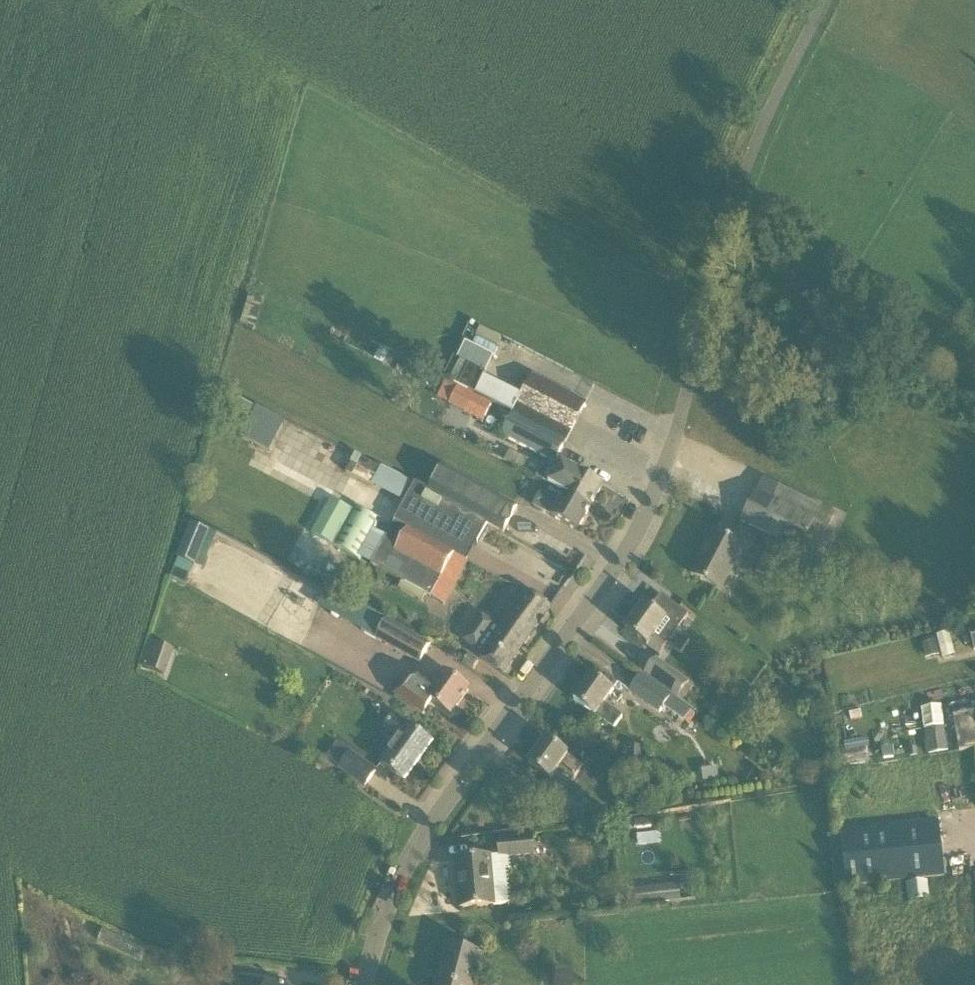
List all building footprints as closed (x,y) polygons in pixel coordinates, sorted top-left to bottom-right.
[(245,322),(260,325),(265,299),(250,296),(245,322)] [(457,385),(475,394),(484,376),(486,372),(469,363),(457,385)] [(532,376),(522,396),(512,413),(512,414),(565,441),(585,403),(568,394),(532,376)] [(448,403),(486,421),(494,404),(456,386),(448,403)] [(238,401),(224,429),(243,439),(257,411),(256,410),(238,401)] [(512,414),(501,434),(536,453),(554,462),(565,441),(512,414)] [(355,454),(345,472),(372,486),(381,467),(355,454)] [(563,492),(563,493),(589,508),(603,484),(577,470),(577,471),(561,462),(556,470),(544,463),(536,477),(548,484),(563,492)] [(384,465),(375,485),(405,498),(414,478),(384,465)] [(487,524),(505,534),(520,508),(444,465),(430,491),(428,494),(487,524)] [(814,557),(830,526),(755,490),(740,521),(758,530),(798,549),(814,557)] [(577,530),(589,508),(563,493),(558,500),(541,491),(533,504),(552,515),(551,516),(577,530)] [(354,504),(333,545),(360,559),(381,519),(354,504)] [(190,523),(175,557),(177,557),(194,564),(196,565),(210,531),(190,523)] [(393,525),(371,564),(383,571),(411,586),(407,593),(422,601),(425,594),(443,604),(457,579),(464,566),(393,525)] [(743,546),(731,540),(713,530),(690,574),(720,589),(743,546)] [(769,539),(753,571),(775,582),(791,550),(769,539)] [(509,606),(512,608),(499,627),(482,615),(465,640),(477,648),(478,647),(483,651),(478,657),(503,674),(550,606),(526,589),(516,604),(512,602),(509,606)] [(677,606),(660,594),(651,607),(644,602),(624,629),(647,646),(647,645),(659,654),(667,643),(689,614),(677,606)] [(370,613),(361,631),(420,662),(429,645),(370,613)] [(926,640),(928,656),(956,653),(953,630),(939,632),(940,639),(926,640)] [(149,640),(140,667),(165,675),(175,648),(149,640)] [(688,680),(656,657),(645,673),(682,700),(692,686),(687,682),(688,680)] [(433,702),(434,703),(450,714),(468,689),(452,677),(444,671),(434,685),(418,673),(408,676),(394,695),(423,715),(433,702)] [(691,708),(640,673),(628,689),(659,711),(663,705),(683,720),(691,708)] [(611,690),(591,676),(574,700),(594,714),(595,713),(614,726),(621,715),(603,702),(611,690)] [(929,753),(950,751),(946,704),(924,706),(929,753)] [(953,715),(959,750),(974,748),(974,711),(953,715)] [(414,730),(394,716),(386,728),(400,738),(383,763),(404,778),(431,742),(414,730)] [(582,765),(562,750),(545,739),(528,763),(549,778),(558,766),(573,777),(582,765)] [(872,759),(871,741),(847,742),(848,761),(872,759)] [(375,770),(336,743),(326,758),(365,785),(375,770)] [(890,747),(881,748),(882,759),(887,758),(894,757),(894,751),(890,747)] [(574,801),(546,781),(536,795),(564,815),(576,823),(578,821),(581,823),(595,806),(584,798),(579,805),(574,801)] [(836,834),(829,835),(834,887),(846,886),(849,885),(945,875),(938,823),(938,820),(840,830),(841,834),(836,834)] [(460,908),(480,906),(493,905),(509,904),(506,870),(510,870),(509,855),(532,853),(531,837),(498,840),(499,855),(489,856),(456,859),(460,908)] [(909,902),(930,900),(927,880),(907,883),(909,902)] [(637,904),(681,900),(679,885),(635,890),(637,904)] [(447,944),(436,984),(473,984),(481,954),(447,944)]
